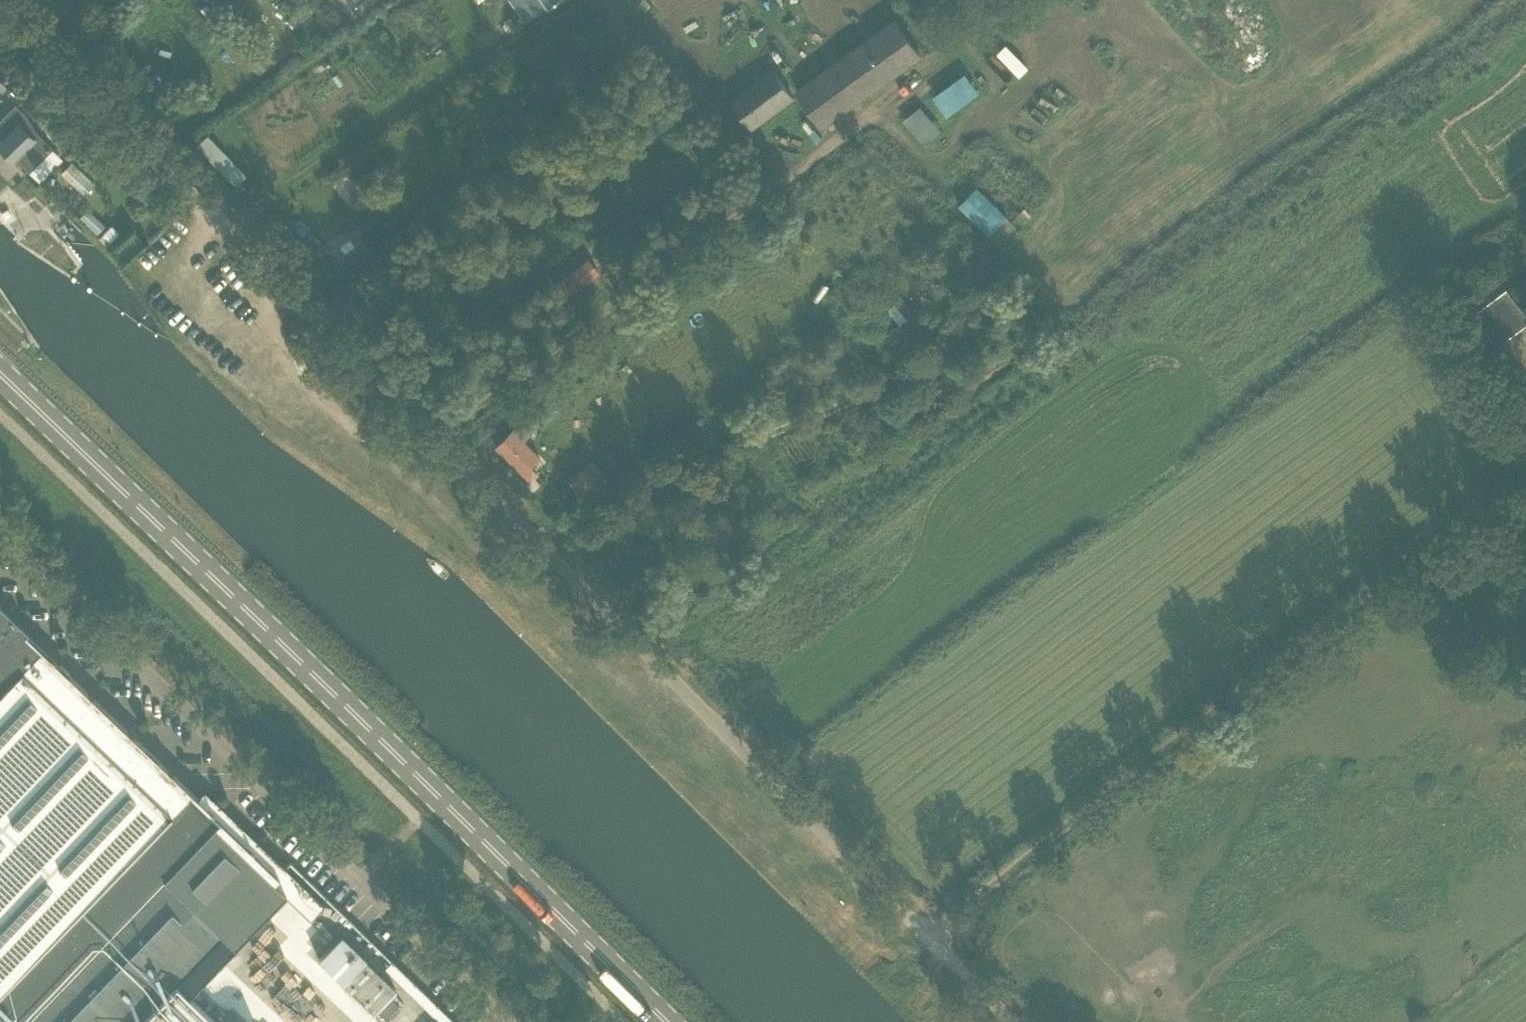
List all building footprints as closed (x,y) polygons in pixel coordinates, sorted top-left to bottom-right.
[(554,0),(524,0),(535,14),(554,0)] [(920,53),(908,37),(896,20),(798,90),(822,124),(920,53)] [(793,96),(781,80),(772,69),(732,99),(740,110),(752,126),(793,96)] [(931,95),(945,114),(978,90),(963,71),(931,95)] [(918,104),(901,119),(922,143),(939,128),(918,104)] [(0,122),(0,146),(12,159),(23,169),(29,175),(50,153),(45,148),(34,137),(18,122),(21,119),(12,110),(0,122)] [(959,202),(1001,245),(1018,228),(976,187),(959,202)] [(87,208),(80,217),(97,233),(105,224),(87,208)] [(112,224),(99,237),(107,245),(119,231),(112,224)] [(382,228),(364,241),(374,256),(392,243),(390,240),(382,228)] [(311,234),(303,241),(320,259),(328,251),(311,234)] [(597,272),(588,258),(552,284),(569,307),(589,293),(583,283),(597,272)] [(1468,304),(1497,342),(1525,320),(1525,313),(1500,279),(1468,304)] [(511,429),(494,447),(529,480),(537,473),(530,466),(540,456),(523,440),(511,429)] [(188,994),(285,893),(310,917),(324,903),(204,789),(196,797),(25,632),(27,630),(0,603),(0,1021),(217,1021),(188,994)] [(317,958),(372,1011),(394,988),(339,935),(317,958)] [(404,989),(440,1021),(456,1021),(412,981),(404,989)]
